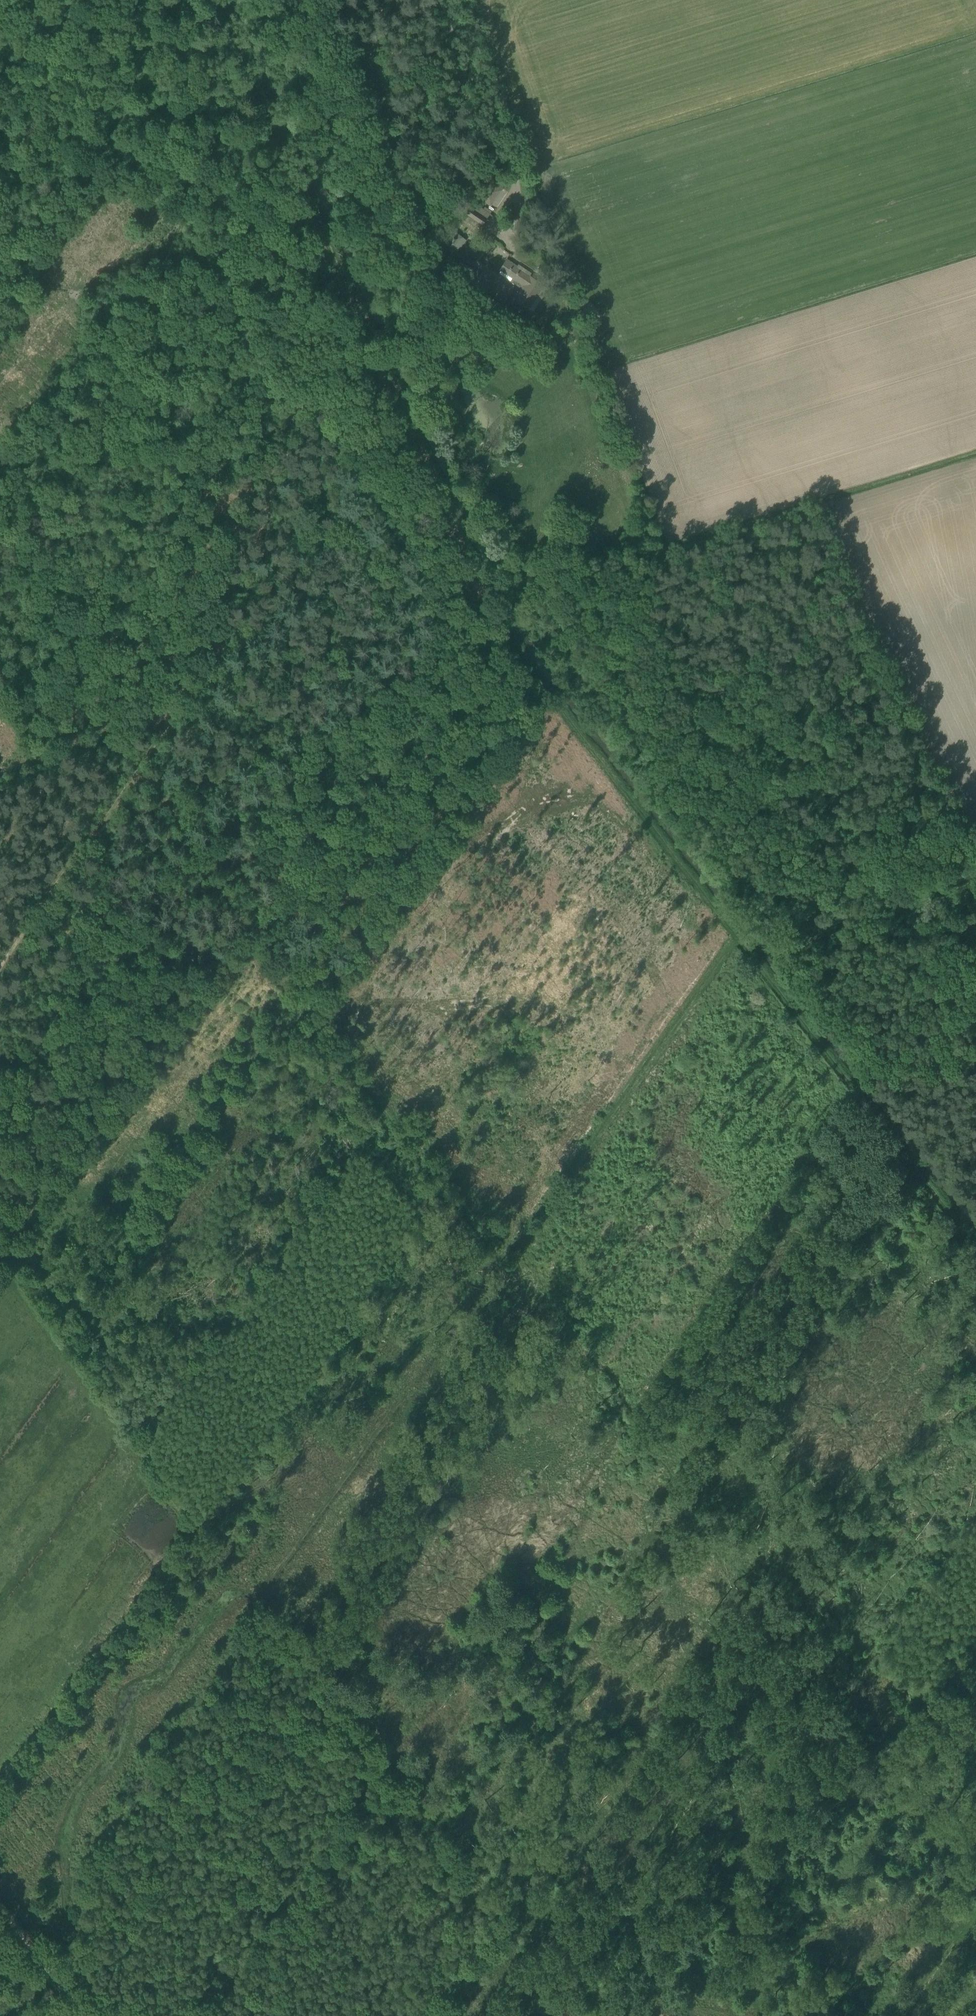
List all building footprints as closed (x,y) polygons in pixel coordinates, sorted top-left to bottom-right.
[(480,196),(493,205),(504,188),(491,180),(480,196)] [(481,225),(490,213),(473,201),(464,213),(481,225)] [(452,230),(443,241),(452,248),(461,236),(452,230)] [(531,276),(530,278),(515,268),(516,266),(506,259),(499,270),(523,286),(515,299),(514,298),(513,300),(528,310),(538,294),(537,293),(543,285),(531,276)] [(460,261),(454,271),(460,275),(467,265),(460,261)]
